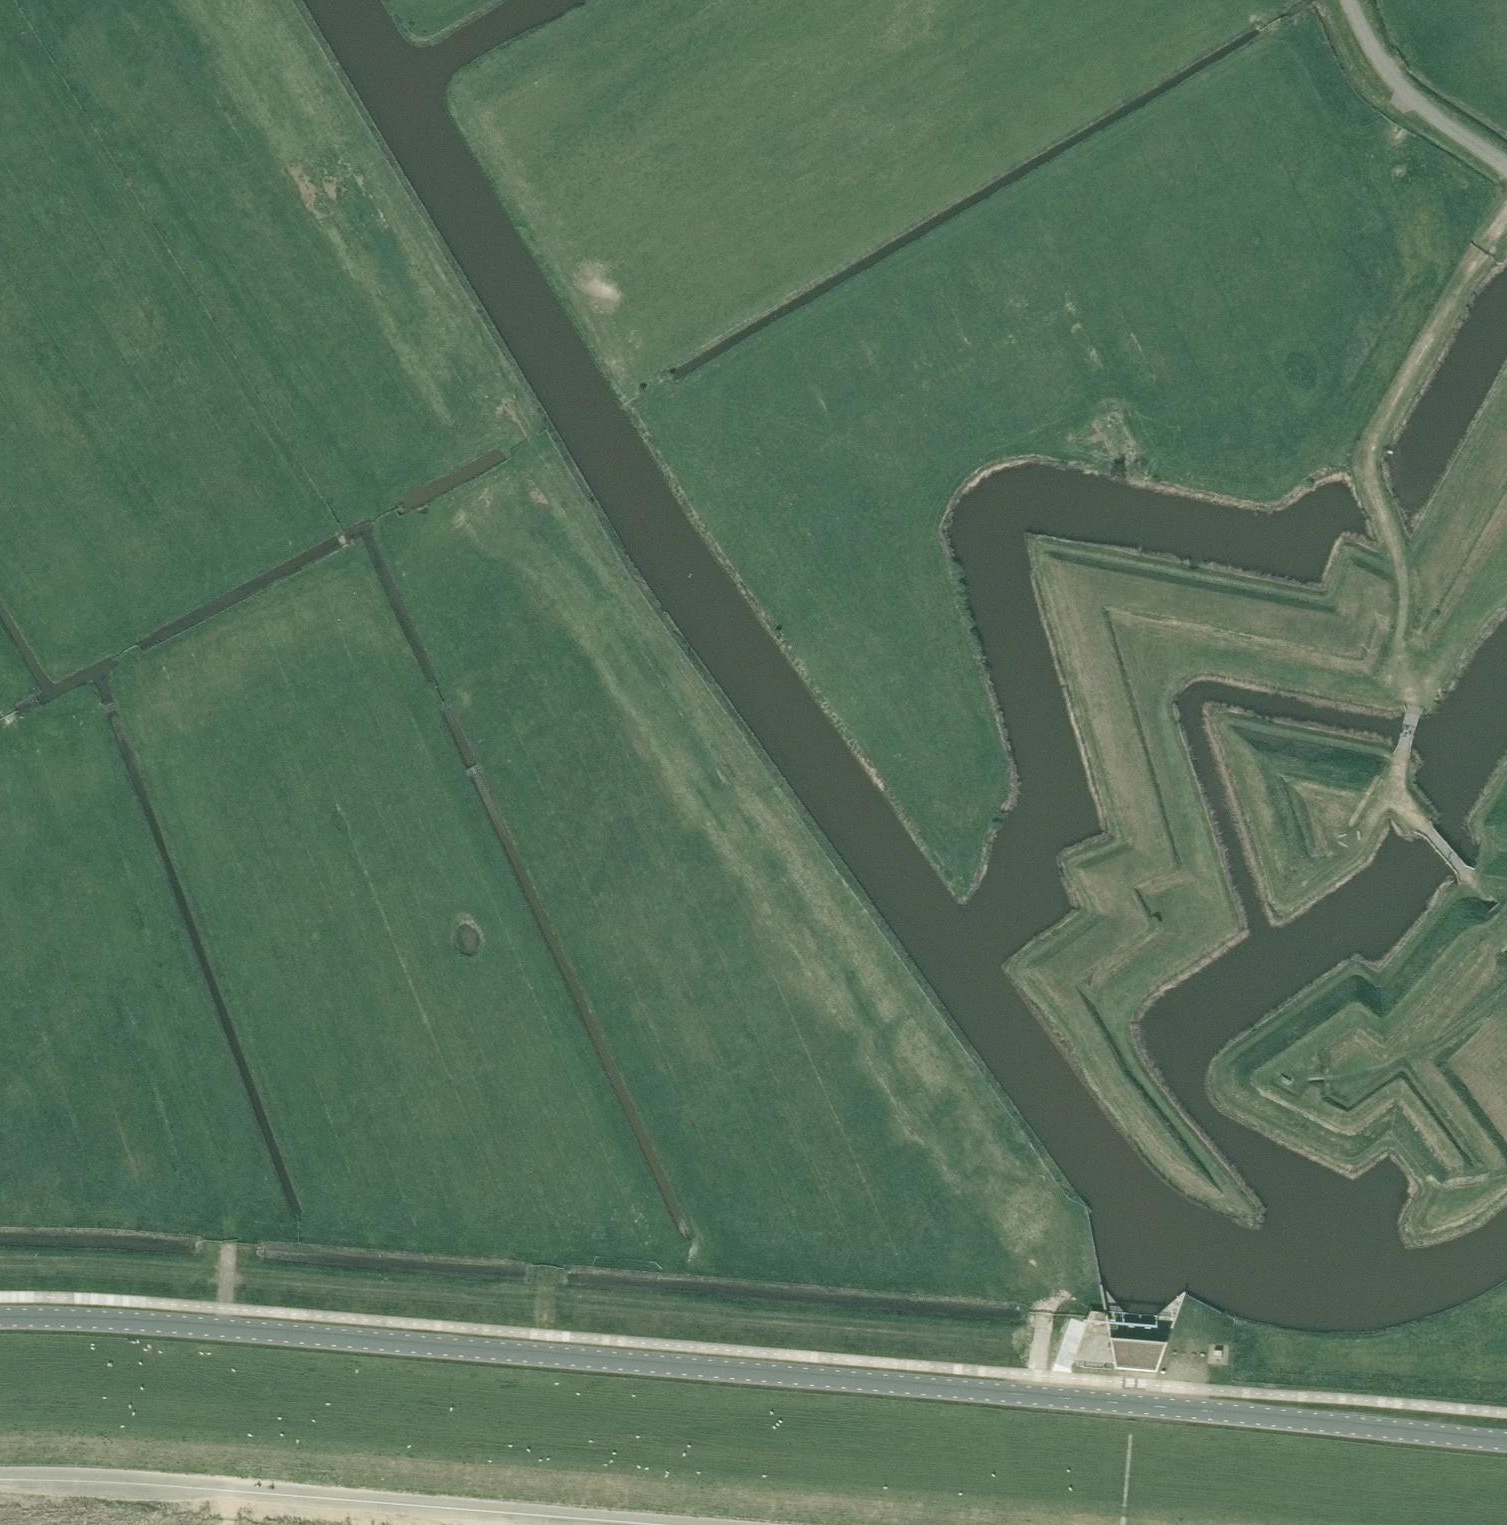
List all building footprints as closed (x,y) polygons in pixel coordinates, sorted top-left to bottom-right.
[(1170,1346),(1113,1343),(1120,1372),(1161,1374),(1171,1349),(1170,1346)]
